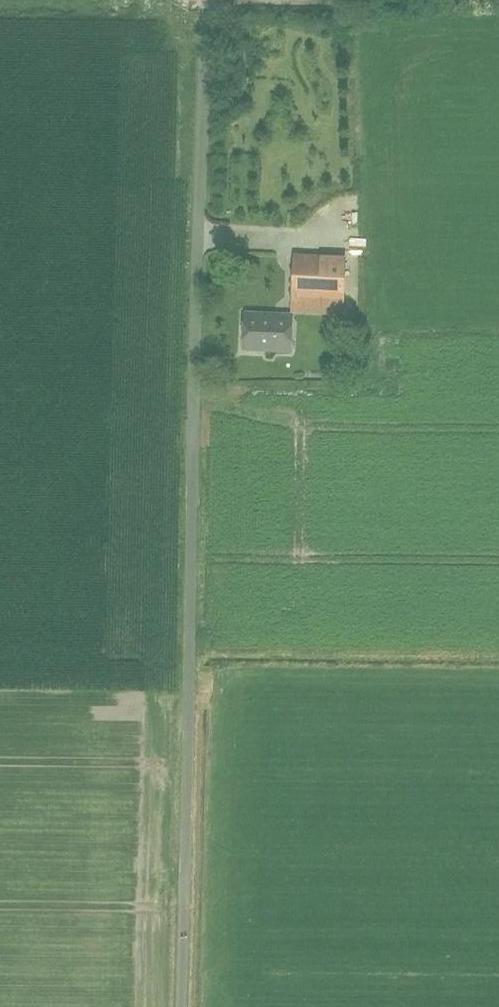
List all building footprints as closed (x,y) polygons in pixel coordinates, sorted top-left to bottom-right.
[(294,256),(292,295),(331,297),(332,278),(342,278),(343,258),(294,256)] [(290,350),(292,314),(244,312),(243,349),(290,350)]
